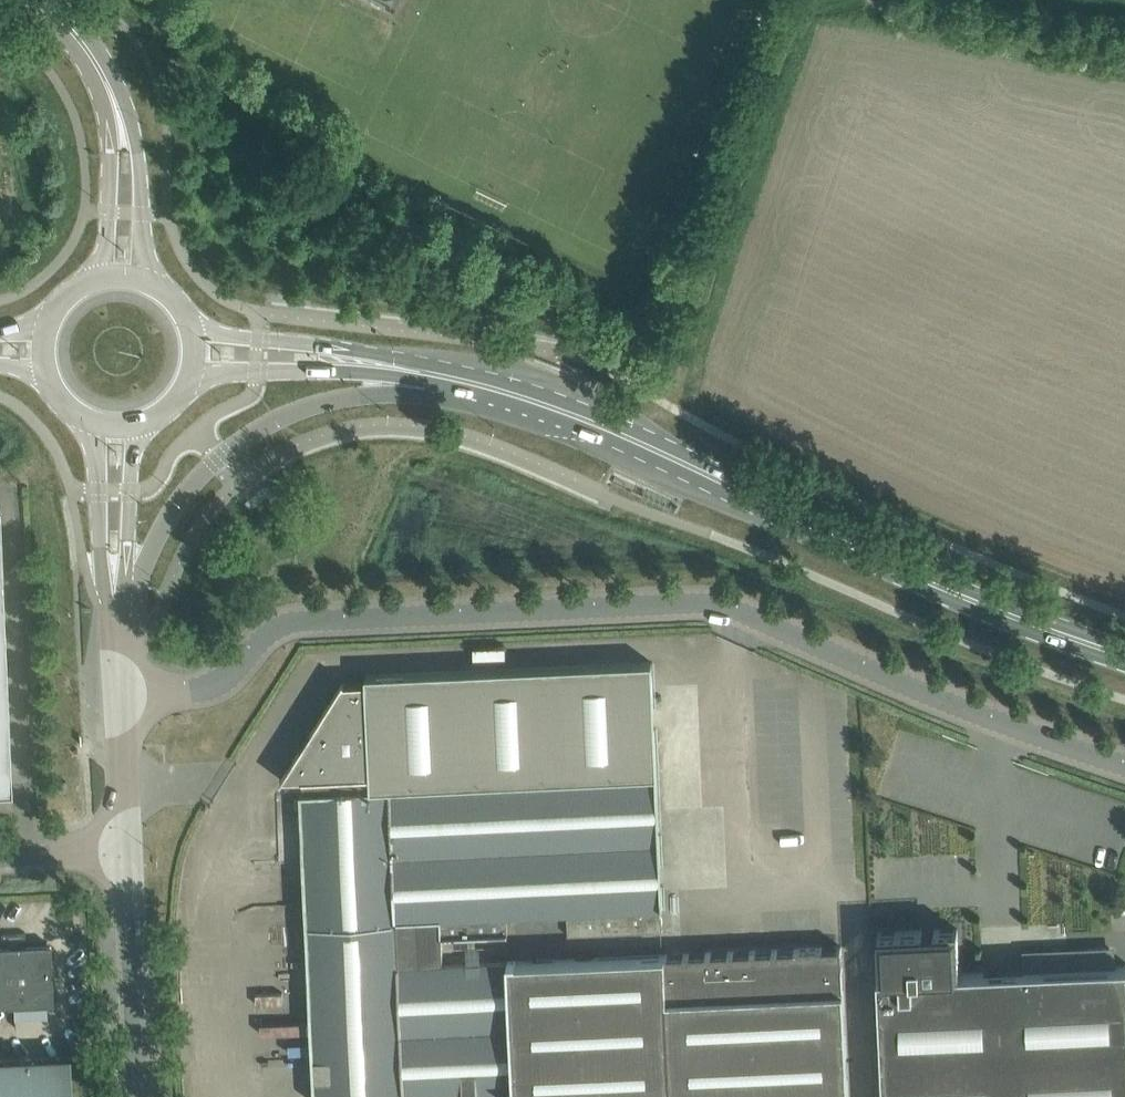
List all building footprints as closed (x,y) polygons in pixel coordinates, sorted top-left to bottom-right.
[(11,790),(0,532),(0,791),(11,790)] [(444,964),(443,938),(509,935),(508,917),(568,914),(569,935),(663,931),(662,909),(663,909),(656,775),(657,775),(652,662),(366,675),(366,681),(344,682),(345,681),(344,680),(281,780),(282,781),(284,779),(303,778),(304,793),(302,793),(315,1096),(433,1096),(515,1093),(510,961),(444,964)] [(1110,966),(1109,947),(1044,950),(1045,969),(1024,970),(1024,990),(985,992),(984,972),(960,973),(958,928),(934,930),(934,934),(923,934),(922,930),(878,932),(880,976),(878,976),(883,1096),(1124,1096),(1124,965),(1110,966)] [(0,946),(0,1006),(13,1005),(20,1005),(38,1004),(46,1004),(53,1004),(50,944),(0,946)] [(515,1093),(515,1096),(848,1096),(841,946),(510,961),(515,1093)] [(69,1056),(0,1059),(0,1096),(71,1096),(69,1056)]
